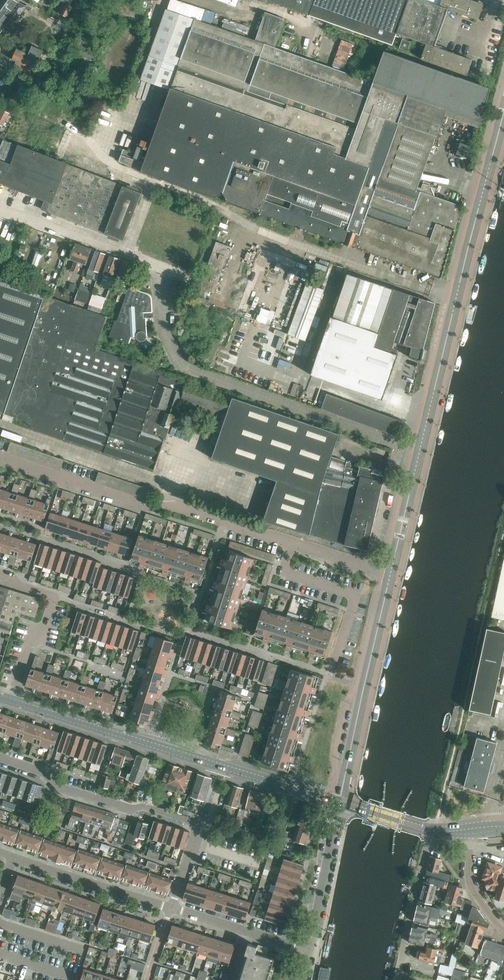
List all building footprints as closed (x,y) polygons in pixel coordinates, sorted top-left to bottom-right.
[(2,24),(8,29),(9,29),(24,8),(30,12),(32,8),(27,5),(26,6),(14,0),(0,0),(0,27),(2,24)] [(309,15),(392,45),(397,33),(404,35),(400,47),(407,50),(411,38),(427,43),(434,46),(448,8),(440,6),(424,0),(266,0),(309,15)] [(448,8),(478,19),(483,4),(472,0),(442,0),(440,6),(448,8)] [(61,14),(60,17),(65,19),(66,17),(67,17),(72,6),(65,3),(60,14),(61,14)] [(490,88),(458,77),(458,78),(384,51),(373,83),(274,48),(285,19),(266,12),(255,41),(166,9),(141,79),(170,90),(146,157),(123,149),(119,160),(142,169),(141,171),(214,198),(222,193),(226,202),(259,213),(259,214),(441,278),(461,206),(433,196),(436,188),(423,184),(420,191),(416,190),(436,135),(437,135),(446,111),(481,123),(490,88)] [(60,17),(54,28),(57,29),(59,30),(65,19),(60,17)] [(68,52),(93,61),(98,51),(93,49),(96,42),(92,40),(93,35),(85,32),(84,38),(81,37),(78,44),(72,42),(68,52)] [(353,43),(343,40),(337,60),(347,63),(353,43)] [(434,46),(427,43),(421,59),(467,75),(471,63),(472,60),(434,46)] [(32,46),(27,57),(39,62),(44,51),(32,46)] [(12,59),(36,70),(39,64),(24,57),(26,53),(17,49),(12,59)] [(12,71),(26,78),(30,70),(16,62),(12,71)] [(35,83),(21,77),(18,84),(33,90),(35,83)] [(97,99),(107,102),(109,97),(99,93),(97,99)] [(7,98),(4,106),(17,110),(19,103),(20,102),(18,101),(7,97),(7,98)] [(1,129),(2,126),(9,113),(3,110),(2,109),(0,108),(0,128),(1,129)] [(48,212),(123,240),(141,193),(3,140),(0,148),(0,182),(45,200),(42,209),(48,212)] [(460,142),(456,154),(467,158),(471,146),(460,142)] [(197,295),(203,297),(206,289),(214,292),(230,247),(216,242),(197,295)] [(71,270),(75,271),(83,246),(75,243),(70,258),(75,260),(71,270)] [(83,246),(75,271),(78,272),(81,262),(86,264),(91,249),(83,246)] [(87,273),(93,275),(95,270),(100,272),(106,255),(96,251),(89,268),(87,273)] [(110,256),(103,275),(99,285),(110,289),(120,259),(110,256)] [(123,261),(117,279),(115,284),(120,286),(121,281),(127,283),(134,264),(123,261)] [(409,357),(420,360),(435,303),(420,298),(394,289),(348,274),(333,317),(331,316),(310,374),(382,399),(398,355),(390,352),(394,341),(404,344),(412,347),(409,357)] [(219,412),(226,414),(220,434),(213,432),(209,443),(216,445),(212,458),(277,480),(263,521),(310,534),(311,533),(344,544),(367,550),(385,472),(359,466),(358,470),(345,467),(346,461),(331,456),(339,434),(232,398),(232,399),(181,381),(182,379),(156,370),(156,369),(95,349),(106,317),(45,296),(0,280),(0,412),(24,420),(36,430),(154,470),(165,438),(166,439),(178,404),(217,417),(219,412)] [(68,290),(74,292),(76,285),(71,283),(68,290)] [(288,334),(305,341),(324,289),(307,283),(288,334)] [(116,300),(121,302),(124,293),(126,286),(123,285),(120,292),(119,292),(116,300)] [(143,312),(152,312),(152,299),(151,297),(150,296),(149,294),(147,293),(129,287),(117,321),(115,320),(109,336),(129,343),(131,337),(136,336),(136,338),(138,340),(140,341),(142,341),(144,341),(146,340),(147,338),(147,336),(146,316),(143,316),(143,312)] [(90,293),(79,289),(75,299),(87,303),(90,293)] [(277,291),(269,319),(287,324),(290,316),(282,314),(288,295),(277,291)] [(105,298),(93,294),(89,304),(102,308),(105,298)] [(321,408),(399,437),(405,422),(327,393),(321,408)] [(2,419),(12,423),(14,417),(4,414),(2,419)] [(365,454),(367,444),(344,440),(342,450),(365,454)] [(12,454),(16,443),(11,442),(7,452),(12,454)] [(21,445),(17,444),(16,443),(12,454),(18,456),(21,445)] [(27,447),(21,445),(18,456),(23,457),(27,447)] [(28,459),(32,449),(27,447),(23,457),(28,459)] [(34,461),(37,451),(32,449),(28,459),(34,461)] [(39,463),(42,452),(37,451),(34,461),(39,463)] [(48,454),(43,453),(42,452),(39,463),(44,465),(48,454)] [(44,465),(49,466),(53,456),(48,454),(44,465)] [(49,466),(54,468),(55,468),(58,458),(53,456),(49,466)] [(55,468),(60,470),(64,460),(58,458),(55,468)] [(95,482),(101,484),(104,474),(99,472),(95,482)] [(109,475),(104,474),(101,484),(106,486),(109,475)] [(106,486),(111,488),(115,477),(109,475),(106,486)] [(111,488),(116,489),(120,479),(115,477),(111,488)] [(116,489),(122,491),(125,481),(120,479),(116,489)] [(122,491),(126,492),(127,493),(131,483),(125,481),(122,491)] [(127,493),(132,495),(136,484),(131,483),(127,493)] [(132,495),(135,496),(138,497),(141,486),(136,484),(132,495)] [(138,497),(143,498),(147,488),(141,486),(138,497)] [(143,498),(149,500),(152,490),(147,488),(143,498)] [(1,512),(2,508),(9,510),(15,493),(11,492),(1,489),(0,489),(0,511),(1,512)] [(18,494),(15,493),(9,510),(16,512),(15,516),(18,517),(20,513),(26,515),(32,499),(29,498),(18,494)] [(46,503),(35,500),(32,499),(26,515),(33,518),(32,522),(35,523),(37,519),(44,521),(49,504),(46,503)] [(45,529),(56,532),(61,516),(51,512),(45,529)] [(56,532),(66,536),(72,519),(61,516),(56,532)] [(66,536),(77,539),(82,522),(72,519),(66,536)] [(77,539),(87,542),(92,526),(82,522),(77,539)] [(87,542),(97,545),(102,529),(92,526),(87,542)] [(97,545),(107,549),(113,532),(102,529),(97,545)] [(2,533),(0,539),(0,551),(11,554),(14,555),(19,539),(12,536),(13,532),(10,531),(9,535),(2,533)] [(107,549),(118,552),(123,535),(113,532),(107,549)] [(123,535),(118,552),(129,555),(134,539),(123,535)] [(154,569),(162,543),(139,535),(131,561),(140,564),(139,567),(144,568),(145,566),(154,569)] [(26,541),(19,539),(14,555),(17,556),(28,560),(31,561),(37,544),(29,542),(31,538),(27,537),(26,541)] [(34,563),(43,566),(50,546),(41,543),(34,563)] [(185,550),(162,543),(154,569),(163,572),(162,574),(167,576),(168,573),(177,576),(185,550)] [(43,566),(52,569),(58,549),(50,546),(43,566)] [(52,569),(60,572),(67,552),(58,549),(52,569)] [(209,557),(185,550),(177,576),(186,579),(185,581),(190,583),(191,581),(200,584),(209,557)] [(220,574),(246,582),(254,559),(228,550),(225,560),(222,559),(221,564),(223,565),(220,574)] [(60,572),(69,574),(75,554),(67,552),(60,572)] [(69,574),(78,577),(84,557),(75,554),(69,574)] [(78,577),(86,580),(93,560),(84,557),(78,577)] [(503,620),(503,559),(491,617),(503,620)] [(86,580),(94,583),(95,583),(100,566),(101,567),(102,563),(93,560),(86,580)] [(93,586),(102,589),(108,569),(101,567),(100,566),(95,583),(94,583),(93,586)] [(102,589),(111,592),(117,572),(108,569),(102,589)] [(111,592),(119,595),(126,575),(117,572),(111,592)] [(246,582),(220,574),(217,582),(215,582),(213,587),(216,588),(213,597),(239,605),(246,582)] [(126,575),(119,595),(128,598),(135,578),(126,575)] [(0,586),(0,621),(12,625),(16,612),(35,618),(41,599),(0,586)] [(232,628),(239,605),(213,597),(210,605),(208,605),(206,610),(208,611),(205,620),(232,628)] [(305,598),(303,605),(311,608),(313,601),(305,598)] [(278,643),(286,617),(263,609),(254,636),(264,639),(263,641),(268,643),(269,640),(278,643)] [(71,631),(80,634),(87,614),(78,611),(71,631)] [(80,634),(89,637),(95,617),(87,614),(80,634)] [(89,637),(98,640),(104,620),(95,617),(89,637)] [(309,624),(286,617),(278,643),(286,646),(286,648),(291,650),(292,648),(300,650),(309,624)] [(98,640),(106,642),(113,622),(104,620),(98,640)] [(10,634),(12,625),(0,621),(0,631),(10,634)] [(106,642),(115,645),(122,625),(113,622),(106,642)] [(332,632),(309,624),(300,650),(309,653),(308,655),(314,657),(315,655),(324,658),(332,632)] [(115,645),(124,648),(130,628),(122,625),(115,645)] [(130,628),(124,648),(133,651),(139,631),(130,628)] [(487,628),(484,642),(477,669),(469,709),(491,714),(503,653),(503,632),(487,628)] [(156,636),(153,647),(173,653),(174,650),(171,648),(173,642),(156,636)] [(180,656),(189,659),(195,639),(186,636),(180,656)] [(189,659),(198,661),(204,641),(195,639),(189,659)] [(198,661),(206,664),(213,644),(204,641),(198,661)] [(206,664),(215,667),(221,647),(213,644),(206,664)] [(153,647),(150,657),(166,663),(168,656),(172,657),(173,653),(153,647)] [(215,667),(223,670),(230,650),(221,647),(215,667)] [(223,670),(232,672),(238,652),(230,650),(223,670)] [(232,672),(241,675),(247,655),(238,652),(232,672)] [(241,675),(249,678),(255,658),(247,655),(241,675)] [(150,657),(146,668),(166,674),(168,670),(164,669),(166,663),(150,657)] [(255,658),(249,678),(258,681),(265,661),(255,658)] [(35,670),(31,668),(26,685),(33,687),(32,691),(35,692),(37,688),(44,691),(49,674),(46,673),(35,670)] [(146,668),(143,678),(160,683),(162,677),(165,678),(166,674),(146,668)] [(291,669),(284,693),(310,701),(313,692),(315,693),(317,688),(315,687),(318,678),(291,669)] [(52,675),(49,674),(44,691),(50,693),(49,697),(53,698),(54,694),(61,696),(66,680),(63,679),(52,675)] [(143,678),(140,688),(160,695),(161,691),(158,690),(160,683),(143,678)] [(268,679),(263,678),(262,683),(271,686),(273,681),(268,679)] [(69,681),(66,680),(61,696),(68,698),(66,702),(70,703),(71,699),(78,702),(83,685),(80,684),(69,681)] [(86,686),(83,685),(78,702),(85,704),(84,708),(87,709),(88,705),(95,707),(100,691),(97,690),(86,686)] [(198,691),(206,694),(208,687),(201,685),(198,691)] [(140,688),(137,698),(153,704),(155,697),(159,699),(160,695),(140,688)] [(114,695),(103,692),(100,691),(95,707),(102,709),(101,713),(104,714),(105,710),(113,713),(118,696),(114,695)] [(217,701),(215,708),(231,714),(232,711),(236,700),(237,696),(220,691),(218,698),(214,697),(213,700),(217,701)] [(284,693),(276,716),(303,724),(306,715),(308,716),(310,711),(307,710),(310,701),(284,693)] [(137,698),(133,709),(153,715),(155,711),(151,710),(153,704),(137,698)] [(215,708),(212,715),(208,714),(207,717),(211,719),(209,725),(226,731),(227,728),(230,717),(231,714),(215,708)] [(153,715),(133,709),(130,720),(147,725),(149,718),(152,719),(153,715)] [(2,732),(5,733),(16,736),(19,737),(25,721),(18,719),(19,715),(16,713),(15,717),(8,715),(2,732)] [(276,716),(269,738),(295,747),(298,738),(301,739),(302,733),(300,733),(303,724),(276,716)] [(19,737),(22,738),(33,742),(36,743),(42,727),(35,724),(36,720),(33,719),(32,723),(25,721),(19,737)] [(36,743),(39,744),(50,748),(54,749),(59,732),(52,730),(53,726),(50,725),(49,729),(42,727),(36,743)] [(206,736),(203,743),(220,748),(221,745),(225,734),(226,731),(209,725),(207,732),(203,731),(202,735),(206,736)] [(57,750),(66,753),(73,733),(64,730),(57,750)] [(66,753),(75,756),(81,736),(73,733),(66,753)] [(456,766),(460,767),(468,736),(464,735),(456,766)] [(75,756),(83,759),(90,739),(81,736),(75,756)] [(477,737),(464,786),(484,792),(497,743),(477,737)] [(295,747),(269,738),(262,762),(288,770),(291,761),(293,762),(295,756),(293,756),(295,747)] [(83,759),(92,762),(98,742),(90,739),(83,759)] [(98,742),(92,762),(101,765),(108,745),(98,742)] [(122,767),(123,764),(124,764),(132,767),(136,754),(115,747),(110,763),(116,765),(115,770),(118,771),(121,767),(122,767)] [(119,776),(131,780),(129,783),(136,785),(137,782),(141,783),(150,758),(138,754),(132,773),(130,774),(129,773),(129,772),(122,770),(119,776)] [(162,786),(187,794),(193,772),(169,764),(162,786)] [(451,782),(455,783),(460,767),(456,766),(451,782)] [(2,791),(8,774),(0,772),(0,790),(2,791)] [(189,795),(194,796),(192,802),(199,804),(201,799),(206,800),(212,779),(211,778),(198,773),(196,774),(189,795)] [(8,774),(2,791),(13,795),(18,778),(8,774)] [(101,786),(108,788),(112,777),(104,775),(101,786)] [(29,781),(18,778),(13,795),(23,798),(29,781)] [(29,781),(23,798),(33,802),(35,796),(41,798),(45,787),(29,781)] [(226,804),(237,808),(244,788),(232,785),(226,804)] [(254,816),(256,809),(260,793),(257,792),(250,790),(246,807),(245,811),(250,815),(254,816)] [(260,793),(256,809),(266,812),(270,796),(260,793)] [(76,819),(81,820),(86,805),(76,802),(69,825),(74,827),(76,819)] [(304,804),(300,816),(314,820),(318,809),(304,804)] [(88,836),(88,833),(90,829),(96,810),(96,808),(86,805),(81,820),(86,822),(85,827),(84,827),(83,832),(83,833),(82,834),(85,835),(88,836)] [(95,824),(102,826),(106,811),(96,808),(96,810),(90,829),(88,833),(88,836),(92,837),(92,836),(93,835),(94,830),(93,829),(95,824)] [(184,810),(183,813),(194,817),(199,819),(200,817),(201,815),(184,809),(184,810)] [(106,811),(102,826),(107,828),(106,832),(105,833),(108,834),(106,841),(106,842),(112,844),(117,846),(118,844),(118,842),(121,832),(116,831),(120,819),(115,817),(116,814),(106,811)] [(300,816),(297,828),(310,832),(314,820),(300,816)] [(149,837),(158,840),(163,823),(154,820),(149,837)] [(139,821),(137,827),(131,825),(125,842),(132,844),(135,836),(144,839),(149,824),(139,821)] [(0,823),(0,839),(3,840),(8,826),(0,823)] [(158,840),(166,843),(172,826),(163,823),(158,840)] [(19,829),(8,826),(3,840),(14,844),(19,829)] [(166,843),(175,846),(180,828),(172,826),(166,843)] [(180,828),(175,846),(184,849),(190,831),(180,828)] [(310,832),(297,828),(293,839),(307,844),(310,832)] [(32,834),(22,830),(17,845),(27,848),(32,834)] [(119,843),(124,845),(128,834),(122,832),(119,843)] [(42,837),(32,834),(27,848),(38,852),(42,837)] [(55,842),(45,839),(40,853),(51,857),(55,842)] [(66,846),(55,842),(51,857),(50,858),(53,859),(53,860),(61,862),(66,846)] [(76,849),(66,846),(61,862),(64,863),(64,861),(72,864),(76,849)] [(439,856),(440,849),(432,847),(431,855),(439,856)] [(90,853),(79,850),(75,864),(85,867),(90,853)] [(100,857),(90,853),(85,867),(96,871),(100,857)] [(450,878),(437,874),(438,872),(438,873),(442,859),(431,856),(425,875),(438,879),(443,880),(443,881),(449,882),(450,878)] [(114,861),(103,858),(98,872),(109,875),(114,861)] [(284,858),(281,867),(301,874),(304,865),(284,858)] [(124,864),(114,861),(109,875),(119,879),(124,864)] [(487,887),(497,891),(495,896),(497,898),(503,901),(503,876),(503,872),(503,869),(501,868),(501,867),(488,863),(484,878),(487,879),(486,885),(487,887)] [(138,868),(127,865),(122,879),(133,883),(138,868)] [(281,867),(279,876),(299,882),(301,874),(281,867)] [(148,872),(138,868),(133,883),(143,886),(148,872)] [(146,887),(156,890),(161,876),(151,873),(146,887)] [(21,901),(23,896),(29,879),(18,875),(12,892),(10,898),(21,901)] [(425,875),(424,882),(437,885),(449,888),(450,884),(450,882),(449,882),(443,881),(443,880),(438,879),(425,875)] [(161,876),(156,890),(167,894),(172,880),(161,876)] [(279,876),(276,884),(296,891),(299,882),(279,876)] [(29,902),(32,903),(39,882),(29,879),(23,896),(30,898),(29,902)] [(37,901),(43,903),(49,886),(39,882),(32,903),(36,904),(37,901)] [(183,899),(194,902),(199,886),(188,882),(183,899)] [(419,901),(431,904),(437,885),(424,882),(419,901)] [(276,884),(273,893),(293,899),(296,891),(276,884)] [(445,901),(461,906),(463,907),(461,912),(468,914),(472,901),(463,899),(461,898),(464,890),(462,888),(450,884),(449,888),(445,901)] [(49,908),(52,910),(59,889),(49,886),(43,903),(50,905),(49,908)] [(194,902),(204,906),(209,889),(199,886),(194,902)] [(56,907),(64,910),(70,893),(59,889),(52,910),(55,910),(56,907)] [(204,906),(214,909),(220,892),(209,889),(204,906)] [(214,909),(225,912),(230,896),(220,892),(214,909)] [(69,916),(73,917),(80,897),(70,893),(64,910),(70,912),(69,916)] [(273,893),(270,902),(291,908),(293,899),(273,893)] [(225,912),(235,915),(240,899),(230,896),(225,912)] [(78,915),(84,917),(90,900),(80,897),(73,917),(76,919),(78,915)] [(240,899),(235,915),(246,919),(251,902),(240,899)] [(90,900),(84,917),(91,919),(89,924),(91,925),(89,930),(93,932),(97,921),(95,920),(101,904),(90,900)] [(270,902),(268,910),(288,916),(291,908),(270,902)] [(418,903),(416,912),(438,918),(439,914),(431,912),(433,907),(418,903)] [(465,943),(478,948),(484,930),(486,931),(489,923),(487,922),(477,908),(472,906),(467,922),(466,927),(470,928),(465,943)] [(98,926),(109,929),(114,912),(103,908),(98,926)] [(288,916),(268,910),(265,919),(285,926),(288,916)] [(109,929),(119,932),(124,915),(114,912),(109,929)] [(438,918),(416,912),(413,922),(428,925),(429,920),(437,922),(438,918)] [(128,940),(129,936),(135,918),(124,915),(119,932),(118,937),(128,940)] [(25,923),(35,927),(36,922),(36,920),(27,917),(26,919),(25,923)] [(129,936),(140,939),(145,922),(135,918),(129,936)] [(145,922),(140,939),(150,942),(156,925),(145,922)] [(56,933),(57,929),(58,925),(54,923),(53,927),(47,925),(46,930),(56,933)] [(167,942),(178,946),(183,928),(172,925),(167,942)] [(413,925),(411,934),(430,938),(430,937),(430,935),(426,934),(428,929),(413,925)] [(178,946),(188,949),(193,932),(183,928),(178,946)] [(188,949),(198,952),(204,935),(193,932),(188,949)] [(430,938),(411,934),(409,942),(424,945),(425,940),(429,941),(431,942),(435,943),(436,939),(430,937),(430,938)] [(198,952),(209,955),(214,938),(204,935),(198,952)] [(214,938),(209,955),(207,960),(217,963),(219,959),(224,941),(214,938)] [(480,954),(492,958),(497,943),(485,939),(480,954)] [(235,945),(224,941),(219,959),(230,962),(235,945)] [(241,979),(268,979),(274,959),(265,956),(267,949),(248,943),(245,954),(249,955),(241,979)] [(492,958),(499,961),(498,963),(502,965),(503,960),(503,945),(497,943),(492,958)] [(426,946),(425,951),(421,950),(420,952),(419,952),(418,956),(419,957),(418,959),(439,964),(440,956),(436,955),(437,949),(426,946)] [(452,953),(449,966),(455,968),(458,954),(452,953)] [(441,964),(439,972),(452,975),(454,968),(441,964)] [(156,970),(155,973),(159,975),(161,975),(164,967),(162,967),(158,965),(156,970)] [(331,969),(320,967),(317,979),(329,979),(331,969)] [(95,972),(84,969),(81,979),(93,979),(95,972)] [(452,976),(462,979),(464,971),(454,969),(452,976)] [(105,975),(95,972),(93,979),(104,979),(105,975)]
